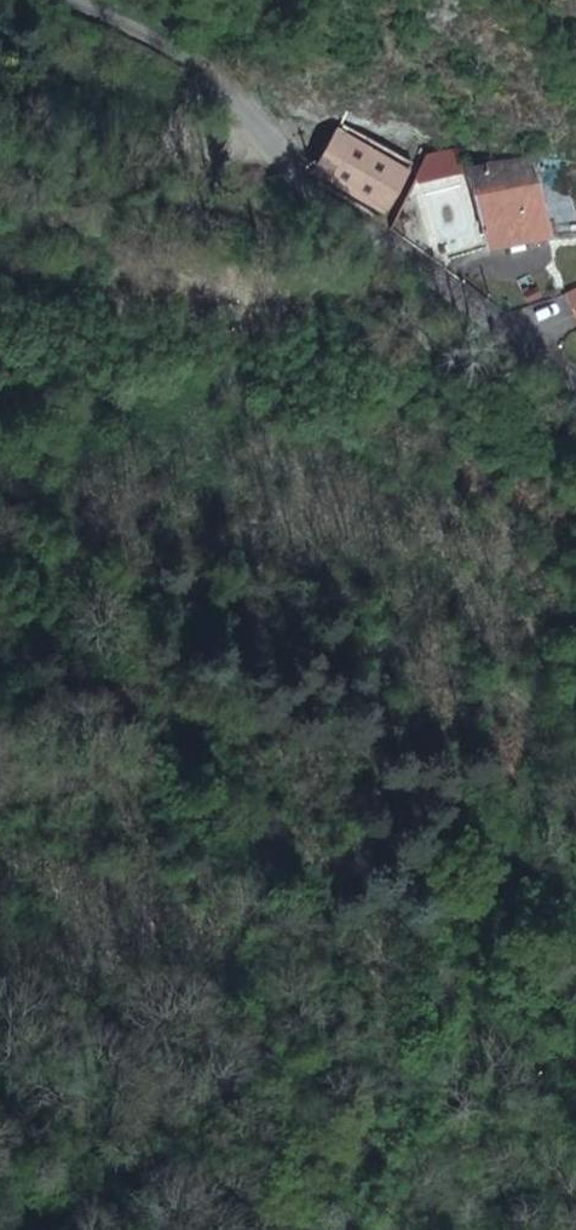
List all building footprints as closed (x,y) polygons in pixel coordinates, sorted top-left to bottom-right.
[(320,171),(382,208),(415,154),(345,111),(319,153),(320,171)] [(463,149),(452,152),(455,171),(467,169),(463,149)] [(549,236),(536,150),(474,163),(489,248),(549,236)] [(455,171),(452,152),(429,156),(416,178),(455,171)]
